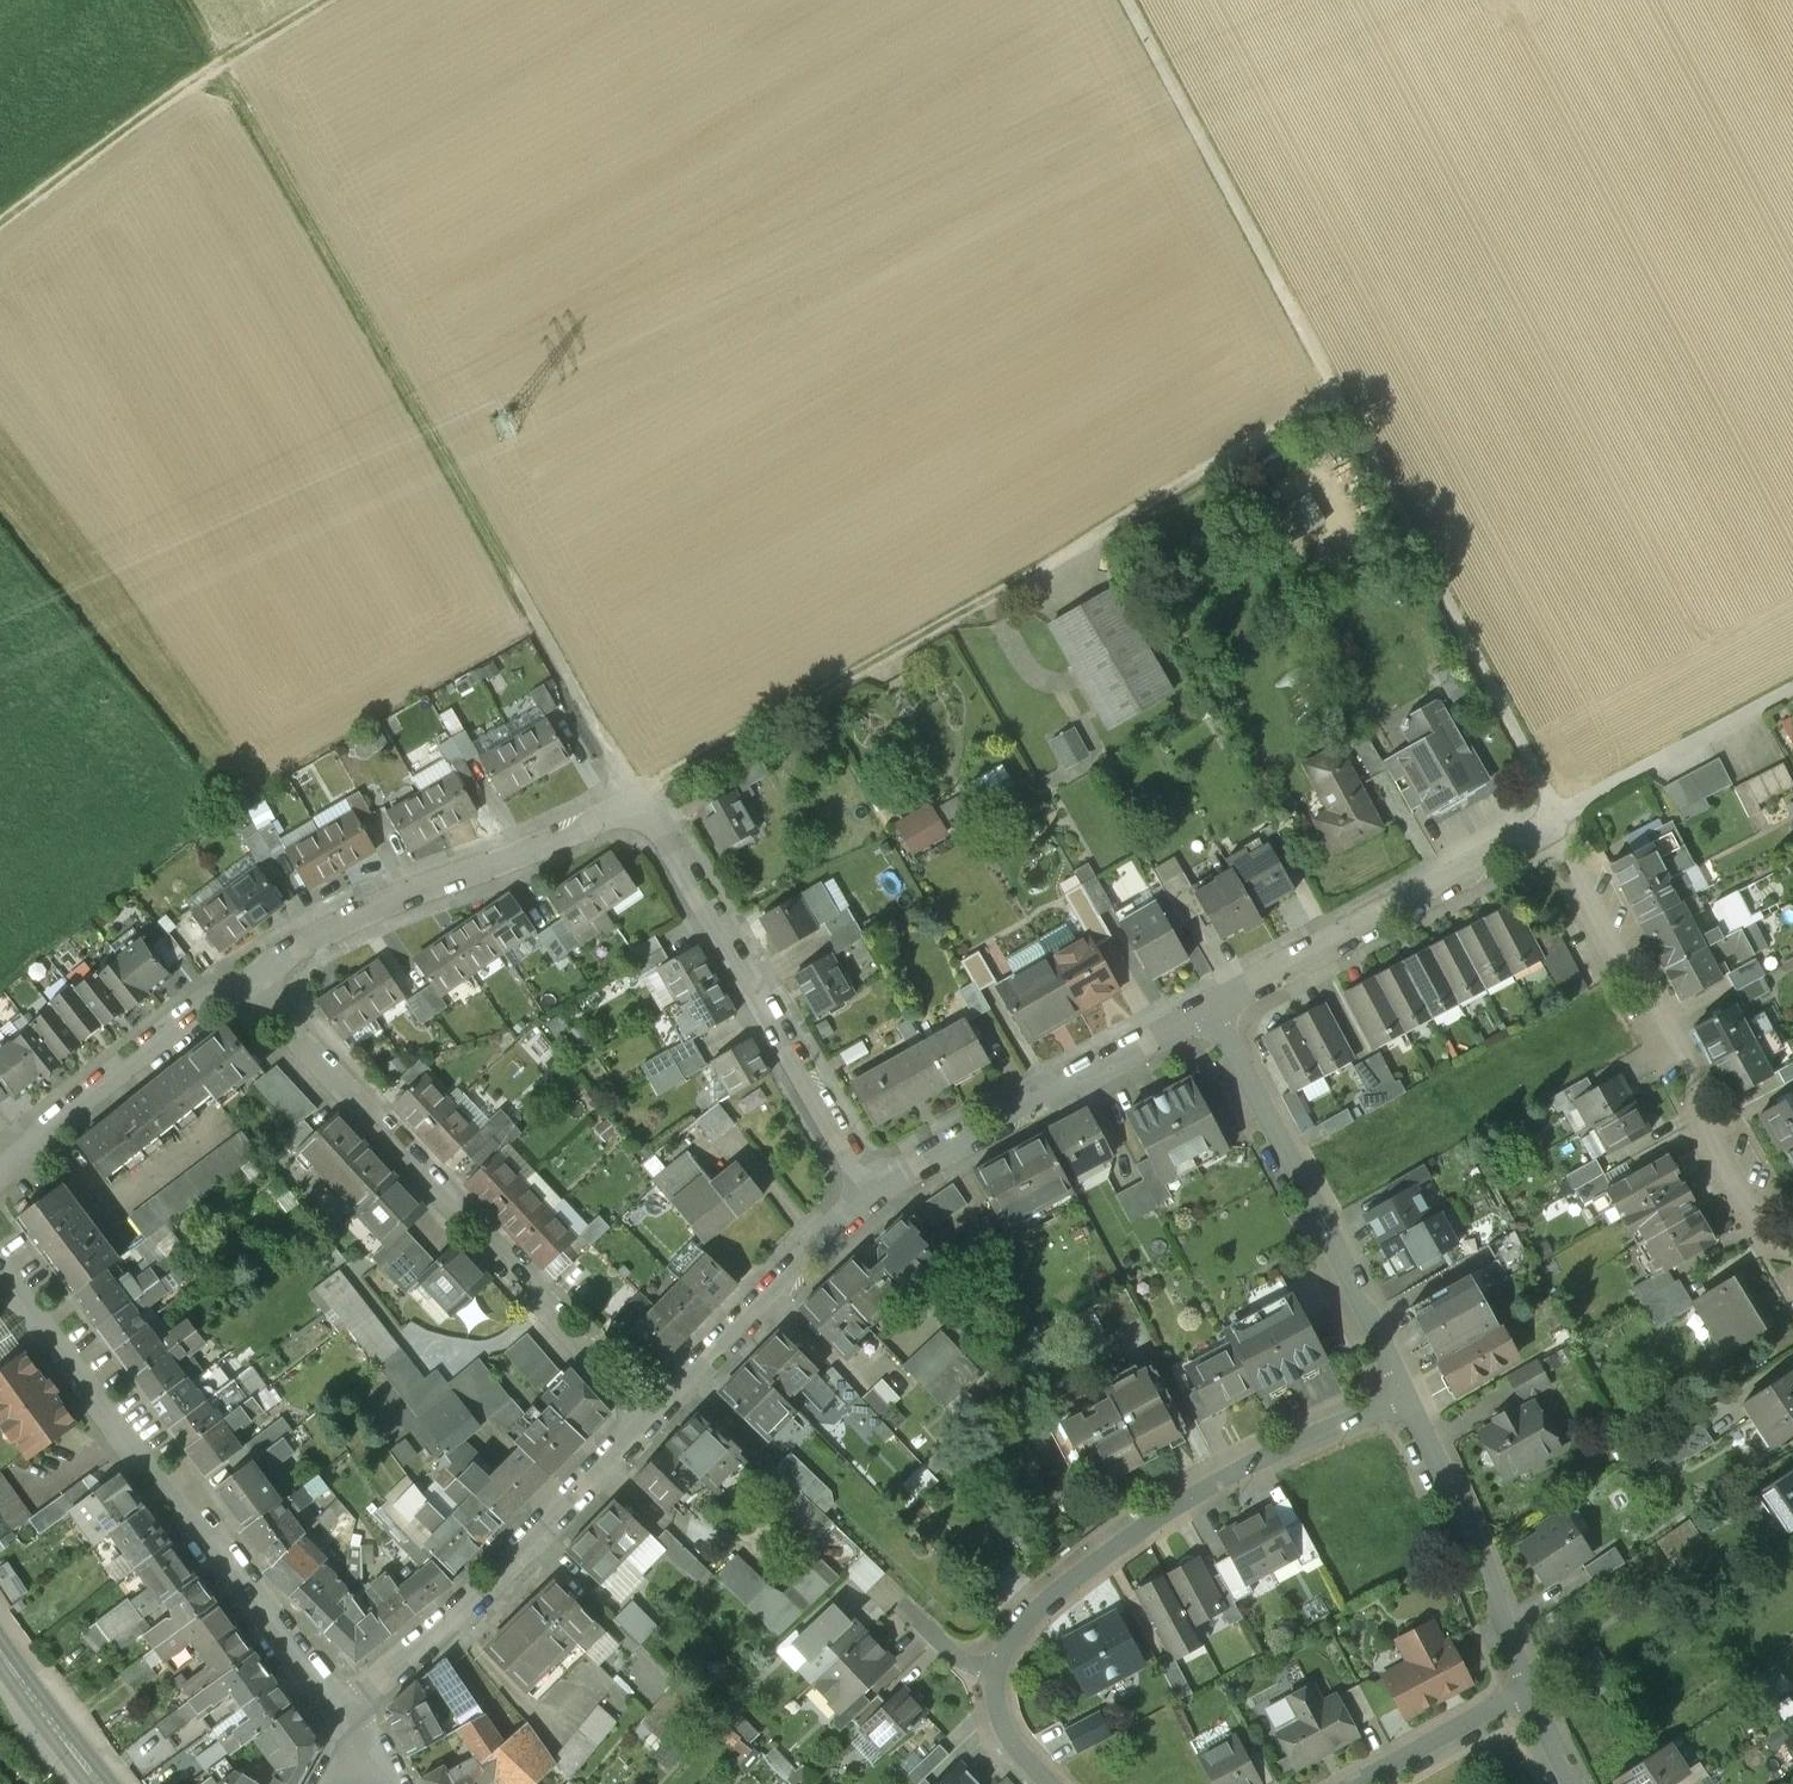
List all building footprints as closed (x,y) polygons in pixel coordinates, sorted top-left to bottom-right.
[(1173,690),(1114,588),(1051,623),(1110,726),(1173,690)] [(544,685),(530,693),(544,716),(557,707),(544,685)] [(1482,776),(1441,703),(1434,701),(1405,718),(1403,724),(1413,742),(1395,753),(1426,808),(1429,806),(1439,809),(1461,796),(1464,789),(1467,787),(1468,783),(1482,776)] [(1369,739),(1352,712),(1340,719),(1356,746),(1369,739)] [(548,720),(514,740),(535,777),(570,757),(548,720)] [(1077,724),(1051,737),(1066,768),(1093,755),(1077,724)] [(478,753),(465,730),(451,738),(465,761),(478,753)] [(465,761),(451,738),(438,746),(454,774),(456,773),(468,793),(480,786),(465,761)] [(1388,770),(1369,739),(1356,746),(1355,747),(1373,778),(1388,770)] [(514,740),(481,760),(502,796),(535,777),(514,740)] [(1383,828),(1349,765),(1339,745),(1304,764),(1328,809),(1330,808),(1337,822),(1321,830),(1320,829),(1319,830),(1332,855),(1383,828)] [(760,758),(736,772),(744,787),(769,773),(760,758)] [(1720,760),(1666,788),(1678,811),(1732,783),(1720,760)] [(1749,810),(1792,789),(1792,775),(1786,761),(1736,785),(1749,810)] [(454,774),(422,793),(444,830),(478,810),(468,793),(456,773),(454,774)] [(734,792),(713,803),(719,812),(706,820),(722,850),(756,832),(734,792)] [(422,793),(389,813),(411,849),(444,830),(422,793)] [(913,853),(952,833),(935,801),(896,821),(913,853)] [(354,812),(320,832),(342,868),(376,848),(354,812)] [(284,846),(271,823),(258,831),(271,854),(284,846)] [(1292,857),(1272,823),(1258,830),(1266,844),(1269,843),(1281,864),(1292,857)] [(1677,830),(1610,865),(1629,900),(1686,871),(1696,865),(1677,830)] [(258,831),(244,839),(258,862),(271,854),(258,831)] [(320,832),(287,852),(308,888),(342,868),(320,832)] [(1266,844),(1252,852),(1252,853),(1229,866),(1231,870),(1254,912),(1295,889),(1281,864),(1269,843),(1266,844)] [(613,852),(581,874),(604,910),(637,888),(613,852)] [(257,868),(226,892),(252,926),(283,902),(257,868)] [(1231,870),(1215,878),(1217,881),(1197,893),(1195,894),(1204,911),(1221,940),(1258,919),(1254,912),(1231,870)] [(1686,871),(1629,900),(1641,923),(1683,901),(1690,897),(1698,893),(1686,871)] [(1185,872),(1161,885),(1183,923),(1204,911),(1195,894),(1197,893),(1185,872)] [(1771,873),(1726,897),(1735,914),(1742,929),(1764,918),(1750,891),(1774,879),(1771,873)] [(581,874),(549,896),(572,931),(604,910),(581,874)] [(1112,904),(1096,877),(1082,885),(1087,895),(1097,912),(1112,904)] [(818,884),(761,917),(780,950),(824,925),(822,923),(832,917),(825,905),(829,903),(818,884)] [(1183,923),(1161,885),(1150,892),(1156,901),(1172,929),(1183,923)] [(226,892),(194,916),(220,950),(252,926),(226,892)] [(511,893),(479,915),(503,950),(535,928),(511,893)] [(1087,895),(1069,906),(1087,936),(1089,935),(1093,943),(1109,934),(1097,912),(1087,895)] [(1695,907),(1690,897),(1683,901),(1688,910),(1695,907)] [(1156,901),(1139,911),(1133,902),(1115,912),(1153,978),(1188,958),(1172,929),(1156,901)] [(1683,901),(1641,923),(1665,969),(1707,947),(1742,929),(1735,914),(1721,921),(1719,927),(1701,936),(1688,910),(1683,901)] [(832,917),(822,923),(824,925),(830,937),(855,922),(847,908),(832,917)] [(1513,910),(1486,924),(1510,969),(1537,954),(1513,910)] [(479,915),(447,937),(471,972),(503,950),(479,915)] [(855,922),(830,937),(838,950),(863,936),(855,922)] [(1510,969),(1486,924),(1460,939),(1483,983),(1510,969)] [(1555,926),(1530,939),(1536,951),(1562,938),(1555,926)] [(1742,929),(1707,947),(1712,957),(1722,957),(1737,949),(1742,959),(1755,953),(1742,929)] [(186,954),(169,932),(150,947),(168,969),(186,954)] [(1093,943),(1089,935),(1087,936),(1078,941),(1075,948),(1051,962),(1052,963),(1078,1010),(1118,987),(1093,943)] [(118,954),(121,957),(99,974),(97,971),(75,988),(72,984),(49,1003),(51,1006),(29,1024),(31,1027),(11,1043),(8,1040),(0,1047),(0,1078),(14,1095),(36,1077),(39,1081),(63,1062),(61,1058),(83,1041),(80,1038),(101,1022),(103,1025),(126,1008),(128,1011),(151,993),(149,989),(171,973),(168,969),(150,947),(142,936),(118,954)] [(447,937),(414,959),(432,985),(438,994),(440,993),(471,972),(447,937)] [(1562,938),(1536,951),(1543,964),(1568,951),(1562,938)] [(1483,983),(1460,939),(1433,953),(1457,997),(1483,983)] [(696,946),(658,968),(678,1001),(715,980),(696,946)] [(1707,947),(1665,969),(1681,1000),(1723,978),(1712,957),(1707,947)] [(992,976),(978,951),(960,961),(971,981),(974,986),(992,976)] [(1568,951),(1543,964),(1550,976),(1575,964),(1568,951)] [(1433,953),(1406,967),(1429,1012),(1457,997),(1433,953)] [(829,955),(794,975),(817,1017),(852,997),(829,955)] [(1755,959),(1728,973),(1737,990),(1762,977),(1764,976),(1755,959)] [(405,995),(381,960),(351,980),(374,1015),(405,995)] [(1052,963),(1028,976),(1025,970),(997,986),(1029,1043),(1049,1031),(1047,1028),(1078,1010),(1052,963)] [(1575,964),(1550,976),(1557,990),(1581,976),(1575,964)] [(1429,1012),(1406,967),(1379,982),(1403,1026),(1429,1012)] [(1581,976),(1557,990),(1564,1003),(1588,989),(1581,976)] [(1762,977),(1737,990),(1744,1003),(1769,990),(1762,977)] [(351,980),(318,1002),(342,1037),(374,1015),(351,980)] [(678,1001),(664,1010),(682,1042),(691,1037),(692,1039),(735,1014),(715,980),(678,1001)] [(971,981),(957,989),(973,1017),(987,1009),(974,986),(971,981)] [(1403,1026),(1379,982),(1351,997),(1375,1042),(1403,1026)] [(438,994),(432,985),(420,993),(434,1014),(448,1005),(440,993),(438,994)] [(420,993),(407,1001),(421,1023),(434,1014),(420,993)] [(1735,1005),(1696,1027),(1714,1061),(1768,1033),(1773,1031),(1764,1014),(1746,1024),(1735,1005)] [(1325,1010),(1297,1025),(1321,1070),(1349,1056),(1325,1010)] [(965,1021),(925,1044),(948,1084),(988,1061),(965,1021)] [(228,1024),(185,1058),(217,1099),(261,1065),(228,1024)] [(1297,1025),(1269,1039),(1293,1085),(1321,1070),(1297,1025)] [(1768,1033),(1714,1061),(1733,1096),(1773,1074),(1762,1056),(1776,1048),(1768,1033)] [(682,1042),(668,1050),(676,1064),(699,1051),(692,1039),(691,1037),(682,1042)] [(749,1038),(712,1060),(732,1094),(769,1073),(749,1038)] [(925,1044),(850,1085),(872,1125),(948,1084),(925,1044)] [(1403,1093),(1381,1053),(1368,1060),(1390,1101),(1403,1093)] [(217,1099),(185,1058),(130,1101),(162,1141),(217,1099)] [(421,1059),(402,1076),(411,1087),(424,1075),(425,1075),(433,1069),(423,1058),(421,1059)] [(318,1109),(282,1060),(259,1077),(295,1126),(318,1109)] [(1390,1101),(1368,1060),(1355,1067),(1369,1093),(1360,1097),(1369,1113),(1390,1101)] [(1780,1069),(1787,1082),(1792,1079),(1792,1063),(1780,1069)] [(411,1087),(392,1104),(419,1133),(451,1104),(425,1075),(424,1075),(411,1087)] [(1587,1077),(1550,1098),(1558,1112),(1576,1102),(1576,1101),(1594,1090),(1587,1077)] [(1594,1090),(1576,1101),(1576,1102),(1590,1127),(1593,1125),(1633,1103),(1619,1077),(1594,1090)] [(1191,1080),(1162,1095),(1163,1098),(1156,1102),(1154,1099),(1127,1114),(1151,1159),(1161,1179),(1163,1178),(1226,1144),(1216,1125),(1218,1124),(1205,1101),(1203,1102),(1191,1080)] [(1308,1115),(1295,1090),(1282,1097),(1295,1122),(1308,1115)] [(1762,1113),(1782,1149),(1785,1147),(1792,1143),(1792,1096),(1762,1113)] [(162,1141),(130,1101),(75,1143),(107,1184),(162,1141)] [(731,1119),(718,1103),(701,1117),(713,1133),(731,1119)] [(1633,1103),(1593,1125),(1609,1155),(1650,1132),(1633,1103)] [(451,1104),(419,1133),(446,1162),(461,1148),(478,1133),(477,1132),(451,1104)] [(1348,1108),(1324,1122),(1330,1135),(1355,1121),(1348,1108)] [(1087,1109),(1042,1133),(1067,1180),(1112,1156),(1087,1109)] [(500,1110),(477,1132),(478,1133),(461,1148),(471,1159),(511,1121),(500,1110)] [(393,1175),(336,1113),(298,1148),(356,1211),(356,1210),(393,1175)] [(511,1121),(471,1159),(480,1169),(496,1154),(498,1155),(522,1133),(511,1121)] [(146,1238),(260,1153),(243,1131),(129,1216),(146,1238)] [(1042,1133),(972,1171),(1004,1230),(1074,1193),(1067,1180),(1042,1133)] [(480,1169),(464,1183),(491,1212),(523,1183),(498,1155),(496,1154),(480,1169)] [(669,1173),(654,1154),(641,1165),(655,1183),(669,1173)] [(1652,1171),(1635,1180),(1632,1174),(1610,1187),(1611,1188),(1594,1198),(1610,1225),(1680,1186),(1680,1185),(1674,1174),(1677,1172),(1667,1154),(1649,1164),(1649,1167),(1652,1171)] [(713,1182),(691,1155),(669,1173),(655,1183),(702,1242),(762,1195),(737,1163),(713,1182)] [(1161,1179),(1151,1159),(1136,1167),(1144,1182),(1157,1205),(1173,1196),(1163,1178),(1161,1179)] [(1603,1174),(1595,1159),(1567,1175),(1575,1190),(1576,1189),(1603,1174)] [(1423,1163),(1386,1185),(1393,1197),(1414,1185),(1415,1186),(1431,1177),(1423,1163)] [(1603,1174),(1576,1189),(1584,1203),(1594,1198),(1611,1188),(1610,1187),(1603,1174)] [(393,1175),(356,1210),(385,1242),(387,1244),(403,1229),(424,1209),(393,1175)] [(1144,1182),(1117,1197),(1131,1222),(1158,1208),(1157,1205),(1144,1182)] [(116,1260),(59,1183),(13,1217),(71,1294),(104,1269),(116,1260)] [(549,1212),(523,1183),(491,1212),(518,1241),(549,1212)] [(953,1184),(919,1207),(934,1228),(967,1204),(953,1184)] [(1415,1186),(1414,1185),(1393,1197),(1365,1214),(1382,1244),(1432,1216),(1415,1186)] [(1680,1186),(1623,1217),(1630,1229),(1635,1226),(1644,1241),(1695,1212),(1680,1186)] [(1644,1241),(1637,1245),(1653,1275),(1654,1276),(1666,1270),(1715,1242),(1713,1239),(1715,1236),(1710,1228),(1707,1228),(1698,1211),(1695,1212),(1644,1241)] [(549,1212),(518,1241),(544,1269),(576,1240),(549,1212)] [(1439,1212),(1382,1244),(1400,1277),(1419,1266),(1422,1271),(1441,1261),(1438,1256),(1457,1245),(1439,1212)] [(599,1216),(579,1234),(589,1246),(609,1228),(599,1216)] [(917,1233),(902,1216),(875,1242),(888,1255),(880,1263),(903,1287),(915,1300),(941,1272),(942,1266),(923,1248),(926,1245),(915,1235),(917,1233)] [(403,1229),(387,1244),(385,1242),(370,1256),(383,1270),(414,1241),(403,1229)] [(1515,1229),(1489,1244),(1497,1258),(1504,1271),(1529,1257),(1515,1229)] [(990,1233),(956,1254),(971,1276),(1005,1255),(990,1233)] [(414,1241),(383,1270),(406,1295),(420,1281),(418,1279),(436,1264),(414,1241)] [(436,1264),(418,1279),(420,1281),(450,1314),(488,1279),(456,1245),(436,1264)] [(706,1255),(680,1282),(709,1311),(735,1284),(706,1255)] [(1497,1258),(1468,1275),(1479,1294),(1500,1282),(1496,1276),(1504,1271),(1497,1258)] [(880,1263),(868,1275),(853,1259),(827,1284),(863,1324),(903,1287),(880,1263)] [(149,1267),(131,1280),(140,1293),(158,1279),(155,1274),(159,1271),(155,1266),(151,1268),(149,1267)] [(104,1269),(71,1294),(95,1325),(140,1293),(131,1280),(120,1289),(104,1269)] [(337,1270),(315,1287),(331,1306),(352,1290),(337,1270)] [(1666,1270),(1654,1276),(1653,1275),(1633,1286),(1641,1301),(1642,1300),(1672,1283),(1666,1270)] [(1468,1275),(1411,1307),(1440,1359),(1497,1327),(1479,1294),(1468,1275)] [(1739,1276),(1718,1288),(1720,1290),(1702,1301),(1718,1328),(1711,1332),(1723,1353),(1726,1351),(1727,1352),(1768,1326),(1760,1312),(1748,1292),(1739,1276)] [(1280,1277),(1251,1292),(1255,1300),(1225,1316),(1235,1333),(1293,1302),(1280,1277)] [(158,1279),(140,1293),(148,1304),(166,1290),(165,1288),(169,1285),(164,1279),(160,1282),(158,1279)] [(680,1282),(654,1309),(683,1338),(709,1311),(680,1282)] [(1672,1283),(1642,1300),(1659,1327),(1689,1309),(1673,1282),(1672,1283)] [(827,1284),(800,1311),(847,1361),(861,1348),(855,1341),(868,1329),(863,1324),(827,1284)] [(1125,1288),(1067,1320),(1084,1352),(1105,1335),(1139,1316),(1125,1288)] [(352,1290),(331,1306),(346,1326),(368,1310),(352,1290)] [(140,1293),(95,1325),(109,1345),(142,1320),(136,1312),(148,1304),(140,1293)] [(1235,1333),(1227,1337),(1234,1350),(1253,1387),(1259,1397),(1325,1362),(1293,1302),(1235,1333)] [(654,1309),(627,1336),(657,1365),(683,1338),(654,1309)] [(399,1349),(368,1310),(346,1326),(377,1365),(399,1349)] [(109,1345),(132,1374),(164,1350),(142,1320),(109,1345)] [(1440,1359),(1439,1360),(1456,1389),(1515,1356),(1498,1326),(1497,1327),(1440,1359)] [(194,1329),(177,1341),(186,1353),(185,1354),(186,1356),(188,1355),(205,1343),(194,1329)] [(780,1332),(748,1364),(785,1401),(799,1388),(821,1412),(836,1396),(820,1378),(814,1372),(817,1368),(780,1332)] [(944,1332),(905,1370),(944,1412),(982,1375),(944,1332)] [(561,1382),(523,1337),(501,1355),(541,1401),(561,1382)] [(164,1350),(132,1374),(155,1406),(200,1372),(188,1355),(186,1356),(185,1354),(186,1353),(177,1341),(164,1350)] [(479,1428),(434,1371),(422,1379),(399,1349),(377,1365),(444,1454),(479,1428)] [(1234,1350),(1211,1362),(1208,1356),(1185,1369),(1195,1388),(1207,1412),(1228,1400),(1232,1401),(1246,1394),(1247,1390),(1253,1387),(1234,1350)] [(0,1368),(0,1414),(16,1435),(12,1438),(27,1459),(76,1422),(23,1351),(0,1368)] [(1538,1359),(1509,1375),(1523,1400),(1552,1384),(1538,1359)] [(200,1372),(155,1406),(169,1425),(204,1400),(229,1381),(214,1362),(200,1372)] [(785,1401),(748,1364),(718,1395),(762,1439),(792,1408),(785,1401)] [(857,1396),(831,1368),(820,1378),(836,1396),(846,1406),(857,1396)] [(1147,1368),(1105,1390),(1109,1398),(1140,1457),(1184,1434),(1172,1409),(1170,1410),(1147,1368)] [(1743,1404),(1773,1448),(1792,1434),(1792,1370),(1743,1404)] [(546,1411),(538,1418),(530,1409),(519,1419),(504,1402),(485,1419),(512,1457),(507,1462),(532,1493),(607,1416),(569,1375),(561,1382),(541,1401),(538,1404),(546,1411)] [(229,1381),(204,1400),(212,1411),(220,1405),(223,1404),(224,1399),(240,1387),(236,1382),(233,1378),(229,1381)] [(241,1378),(236,1382),(240,1387),(245,1383),(241,1378)] [(882,1380),(861,1400),(881,1421),(891,1411),(889,1409),(900,1399),(882,1380)] [(1195,1388),(1182,1395),(1196,1423),(1210,1416),(1207,1412),(1195,1388)] [(1076,1389),(1044,1405),(1039,1418),(1043,1423),(1062,1424),(1061,1423),(1094,1406),(1094,1405),(1087,1393),(1081,1397),(1076,1389)] [(252,1395),(219,1420),(227,1432),(239,1423),(241,1425),(262,1410),(258,1403),(252,1395)] [(1109,1398),(1094,1405),(1094,1406),(1061,1423),(1062,1424),(1072,1444),(1061,1449),(1072,1469),(1092,1459),(1094,1464),(1103,1459),(1113,1477),(1142,1462),(1140,1457),(1109,1398)] [(212,1411),(204,1400),(169,1425),(184,1446),(219,1420),(212,1411)] [(262,1401),(258,1403),(262,1410),(266,1407),(262,1401)] [(1516,1407),(1495,1419),(1498,1424),(1485,1431),(1484,1437),(1491,1449),(1483,1453),(1483,1460),(1484,1463),(1491,1465),(1498,1461),(1504,1472),(1512,1475),(1519,1470),(1521,1462),(1541,1451),(1550,1453),(1556,1450),(1558,1443),(1537,1407),(1529,1406),(1519,1412),(1516,1407)] [(1711,1444),(1695,1416),(1653,1442),(1667,1465),(1684,1454),(1688,1459),(1711,1444)] [(737,1455),(696,1417),(666,1448),(696,1476),(714,1458),(724,1468),(737,1455)] [(227,1432),(219,1420),(184,1446),(205,1474),(239,1448),(227,1432)] [(263,1446),(286,1432),(278,1420),(255,1433),(263,1446)] [(283,1435),(249,1459),(257,1470),(271,1460),(274,1464),(294,1450),(290,1444),(283,1435)] [(408,1435),(391,1445),(401,1463),(418,1454),(408,1435)] [(295,1441),(290,1444),(294,1450),(299,1446),(295,1441)] [(666,1448),(632,1483),(664,1514),(699,1479),(696,1476),(666,1448)] [(409,1480),(387,1449),(379,1455),(401,1486),(409,1480)] [(775,1470),(753,1450),(742,1462),(764,1482),(775,1470)] [(444,1454),(412,1487),(414,1489),(423,1499),(431,1491),(449,1473),(445,1470),(451,1465),(444,1454)] [(827,1488),(791,1454),(775,1471),(812,1505),(827,1488)] [(507,1462),(486,1484),(460,1456),(451,1465),(445,1470),(449,1473),(462,1486),(473,1496),(502,1524),(532,1493),(507,1462)] [(249,1459),(214,1486),(241,1524),(278,1499),(257,1470),(249,1459)] [(1765,1488),(1780,1509),(1774,1513),(1790,1536),(1792,1534),(1792,1469),(1765,1488)] [(0,1472),(0,1514),(12,1530),(28,1519),(32,1515),(0,1472)] [(119,1472),(73,1507),(74,1508),(99,1542),(110,1534),(144,1508),(119,1472)] [(449,1473),(431,1491),(440,1499),(436,1503),(441,1509),(462,1486),(449,1473)] [(318,1474),(292,1491),(299,1500),(326,1483),(318,1474)] [(768,1519),(730,1484),(718,1497),(756,1532),(768,1519)] [(401,1502),(397,1507),(412,1521),(417,1515),(428,1504),(423,1499),(414,1489),(401,1502)] [(32,1515),(28,1519),(39,1534),(74,1508),(73,1507),(63,1493),(32,1515)] [(473,1496),(446,1523),(474,1552),(502,1524),(473,1496)] [(319,1517),(341,1537),(360,1517),(337,1497),(319,1517)] [(401,1502),(397,1498),(393,1503),(397,1507),(401,1502)] [(278,1499),(241,1524),(271,1567),(298,1539),(303,1533),(278,1499)] [(647,1536),(613,1502),(587,1528),(622,1561),(647,1536)] [(446,1523),(428,1504),(417,1515),(436,1533),(425,1545),(450,1576),(474,1552),(446,1523)] [(1282,1528),(1271,1507),(1246,1521),(1271,1569),(1295,1556),(1297,1556),(1282,1528)] [(144,1508),(110,1534),(135,1568),(170,1542),(144,1508)] [(1320,1556),(1299,1519),(1282,1528),(1297,1556),(1295,1556),(1301,1567),(1320,1556)] [(1559,1520),(1522,1545),(1539,1570),(1538,1574),(1543,1581),(1547,1582),(1590,1553),(1575,1532),(1570,1535),(1559,1520)] [(1246,1521),(1220,1534),(1231,1555),(1246,1583),(1247,1582),(1271,1569),(1246,1521)] [(1685,1523),(1658,1541),(1670,1559),(1697,1540),(1685,1523)] [(622,1561),(587,1528),(563,1553),(597,1586),(622,1561)] [(702,1567),(666,1533),(655,1544),(692,1578),(702,1567)] [(271,1567),(266,1572),(323,1631),(343,1613),(336,1606),(347,1593),(344,1589),(338,1579),(298,1539),(271,1567)] [(170,1542),(135,1568),(150,1589),(141,1595),(152,1611),(163,1603),(197,1578),(170,1542)] [(349,1545),(336,1543),(334,1557),(347,1559),(349,1545)] [(371,1545),(361,1546),(363,1570),(372,1570),(371,1545)] [(1614,1546),(1585,1565),(1595,1581),(1625,1562),(1614,1546)] [(768,1623),(790,1638),(834,1567),(812,1553),(768,1623)] [(884,1573),(864,1554),(845,1573),(865,1592),(884,1573)] [(1231,1555),(1214,1565),(1234,1602),(1253,1592),(1247,1582),(1246,1583),(1231,1555)] [(766,1586),(734,1557),(715,1578),(746,1607),(766,1586)] [(1180,1567),(1181,1571),(1167,1578),(1190,1623),(1219,1607),(1220,1606),(1207,1580),(1196,1560),(1193,1558),(1190,1557),(1187,1557),(1184,1558),(1181,1561),(1180,1564),(1180,1567)] [(0,1565),(0,1578),(12,1599),(28,1590),(9,1559),(0,1565)] [(432,1564),(413,1579),(431,1601),(444,1591),(431,1578),(440,1573),(432,1564)] [(373,1584),(371,1585),(383,1601),(395,1592),(398,1590),(386,1573),(377,1580),(373,1584)] [(1238,1613),(1218,1575),(1207,1580),(1220,1606),(1219,1607),(1225,1620),(1238,1613)] [(197,1578),(163,1603),(170,1613),(172,1618),(166,1619),(151,1630),(145,1635),(154,1648),(215,1603),(197,1578)] [(1167,1578),(1138,1593),(1169,1653),(1171,1657),(1174,1656),(1200,1642),(1190,1623),(1167,1578)] [(398,1590),(395,1592),(414,1614),(431,1601),(413,1579),(398,1590)] [(595,1622),(555,1581),(534,1601),(574,1642),(585,1652),(597,1664),(617,1644),(596,1621),(595,1622)] [(383,1601),(371,1609),(389,1634),(414,1614),(395,1592),(383,1601)] [(364,1614),(347,1593),(336,1606),(343,1613),(323,1631),(353,1663),(389,1634),(371,1609),(364,1614)] [(127,1600),(96,1623),(110,1642),(115,1639),(133,1626),(141,1619),(127,1600)] [(636,1600),(618,1614),(639,1640),(657,1626),(636,1600)] [(534,1601),(484,1650),(524,1691),(574,1642),(534,1601)] [(215,1603),(154,1648),(164,1661),(186,1644),(187,1641),(195,1644),(202,1653),(235,1629),(215,1603)] [(813,1682),(865,1633),(851,1619),(850,1621),(835,1605),(792,1646),(807,1661),(799,1668),(813,1682)] [(141,1619),(133,1626),(140,1636),(145,1635),(151,1630),(142,1618),(141,1619)] [(1104,1619),(1072,1636),(1075,1643),(1064,1649),(1085,1689),(1102,1680),(1106,1686),(1127,1675),(1123,1669),(1140,1660),(1119,1620),(1108,1625),(1104,1619)] [(1430,1622),(1399,1639),(1401,1642),(1405,1640),(1413,1655),(1410,1662),(1384,1676),(1400,1705),(1406,1717),(1441,1698),(1442,1693),(1463,1682),(1467,1684),(1470,1682),(1449,1642),(1443,1645),(1430,1622)] [(96,1623),(82,1634),(96,1652),(110,1642),(96,1623)] [(133,1626),(115,1639),(122,1649),(140,1636),(133,1626)] [(235,1629),(202,1653),(208,1663),(209,1669),(203,1670),(187,1681),(197,1695),(205,1690),(253,1654),(235,1629)] [(865,1633),(813,1682),(839,1710),(840,1711),(861,1691),(892,1662),(865,1633)] [(1174,1656),(1171,1657),(1169,1653),(1156,1660),(1178,1701),(1192,1694),(1174,1656)] [(253,1654),(205,1690),(215,1703),(228,1694),(235,1695),(240,1701),(232,1706),(236,1711),(244,1705),(274,1683),(253,1654)] [(143,1656),(120,1673),(128,1685),(152,1668),(143,1656)] [(484,1716),(445,1657),(427,1673),(456,1715),(451,1719),(458,1730),(484,1716)] [(181,1673),(170,1682),(176,1691),(183,1686),(192,1699),(197,1695),(187,1681),(181,1673)] [(1384,1676),(1374,1682),(1367,1680),(1359,1685),(1375,1715),(1376,1718),(1400,1705),(1384,1676)] [(274,1683),(244,1705),(252,1716),(250,1723),(237,1732),(245,1743),(255,1736),(293,1708),(274,1683)] [(674,1683),(648,1714),(684,1745),(711,1714),(674,1683)] [(445,1737),(415,1684),(387,1710),(386,1710),(385,1719),(407,1757),(445,1737)] [(1359,1685),(1336,1697),(1352,1727),(1375,1715),(1359,1685)] [(1321,1705),(1311,1686),(1286,1700),(1296,1719),(1276,1729),(1296,1766),(1356,1733),(1352,1727),(1336,1697),(1321,1705)] [(890,1704),(863,1729),(885,1752),(927,1712),(906,1689),(890,1704)] [(192,1699),(189,1701),(198,1714),(203,1720),(218,1708),(215,1703),(205,1690),(197,1695),(192,1699)] [(861,1691),(840,1711),(839,1710),(833,1716),(834,1726),(839,1732),(853,1718),(871,1701),(861,1691)] [(871,1701),(853,1718),(863,1729),(890,1704),(879,1693),(871,1701)] [(189,1701),(179,1709),(188,1722),(198,1714),(189,1701)] [(571,1783),(618,1725),(599,1706),(555,1762),(556,1763),(571,1783)] [(287,1783),(298,1783),(317,1751),(318,1751),(318,1741),(317,1741),(293,1708),(255,1736),(271,1758),(266,1761),(271,1768),(275,1764),(280,1771),(276,1778),(287,1783)] [(179,1709),(158,1724),(175,1748),(196,1732),(188,1722),(179,1709)] [(1099,1712),(1065,1731),(1079,1755),(1112,1737),(1099,1712)] [(504,1743),(484,1716),(458,1730),(456,1731),(481,1767),(486,1765),(495,1781),(495,1782),(497,1783),(537,1783),(556,1763),(555,1762),(541,1742),(526,1724),(504,1743)] [(233,1728),(219,1738),(222,1742),(231,1753),(245,1743),(237,1732),(233,1728)] [(1197,1757),(1212,1783),(1260,1783),(1246,1759),(1235,1738),(1197,1757)] [(222,1742),(198,1760),(206,1771),(222,1760),(231,1753),(222,1742)] [(940,1744),(909,1774),(919,1783),(950,1754),(940,1744)] [(1615,1780),(1618,1783),(1671,1783),(1672,1783),(1689,1773),(1687,1771),(1669,1744),(1615,1780)] [(796,1772),(773,1748),(764,1758),(769,1766),(786,1782),(796,1772)] [(1259,1752),(1246,1759),(1260,1783),(1274,1783),(1276,1783),(1259,1752)] [(232,1773),(222,1760),(206,1771),(211,1778),(215,1783),(250,1783),(232,1773)] [(1687,1771),(1689,1773),(1672,1783),(1673,1783),(1696,1783),(1702,1780),(1710,1775),(1701,1762),(1687,1771)] [(960,1764),(940,1783),(980,1783),(960,1764)] [(446,1773),(442,1767),(420,1778),(423,1783),(492,1783),(495,1781),(486,1765),(481,1767),(463,1777),(457,1767),(446,1773)]
